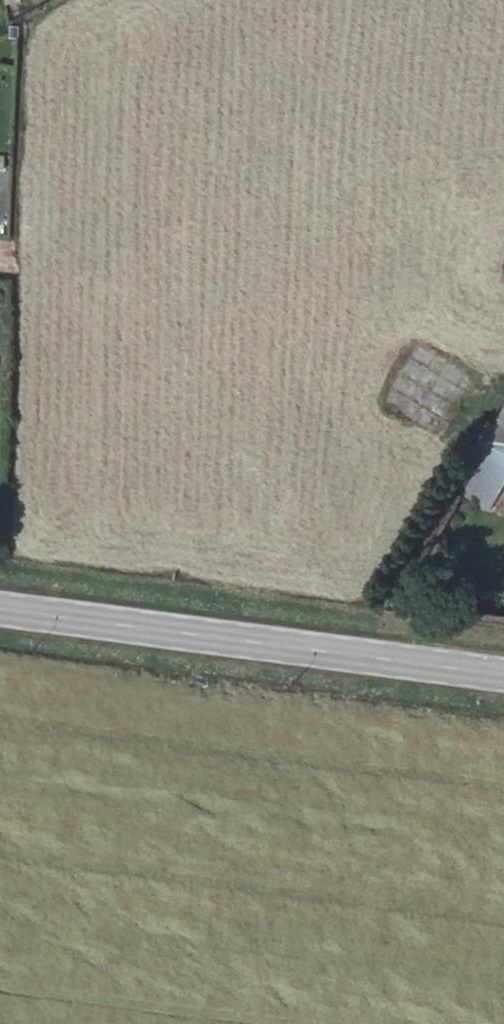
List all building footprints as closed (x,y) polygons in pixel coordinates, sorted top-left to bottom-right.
[(8,15),(22,12),(20,0),(5,0),(8,15)] [(20,25),(11,26),(13,35),(22,34),(20,25)] [(454,486),(491,508),(503,486),(503,413),(496,426),(490,424),(454,486)]
